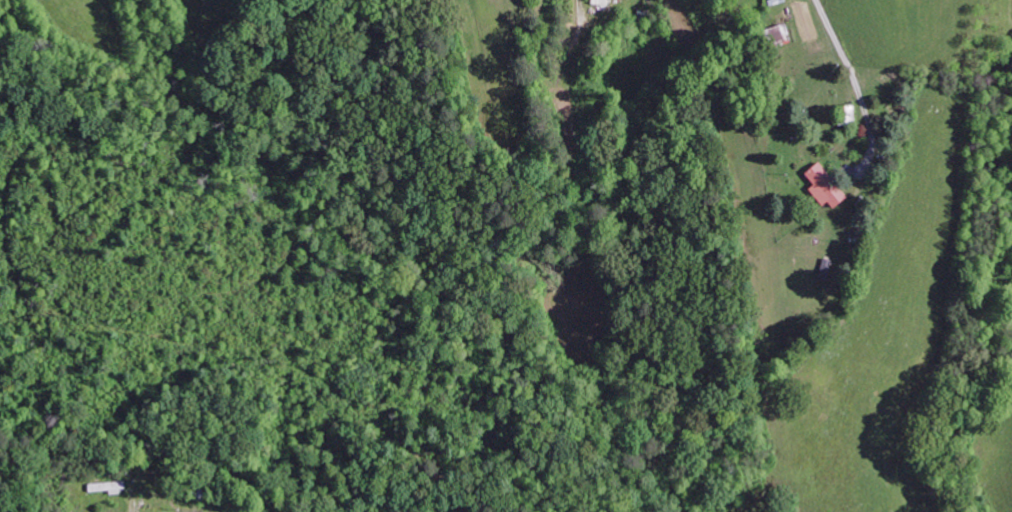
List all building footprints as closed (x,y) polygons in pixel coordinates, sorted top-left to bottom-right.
[(761,28),(764,44),(790,40),(787,24),(761,28)] [(836,125),(853,126),(853,105),(837,105),(836,125)] [(803,173),(812,185),(810,187),(827,211),(845,197),(819,161),(803,173)] [(88,491),(110,491),(110,494),(126,494),(126,482),(88,483),(88,491)]
